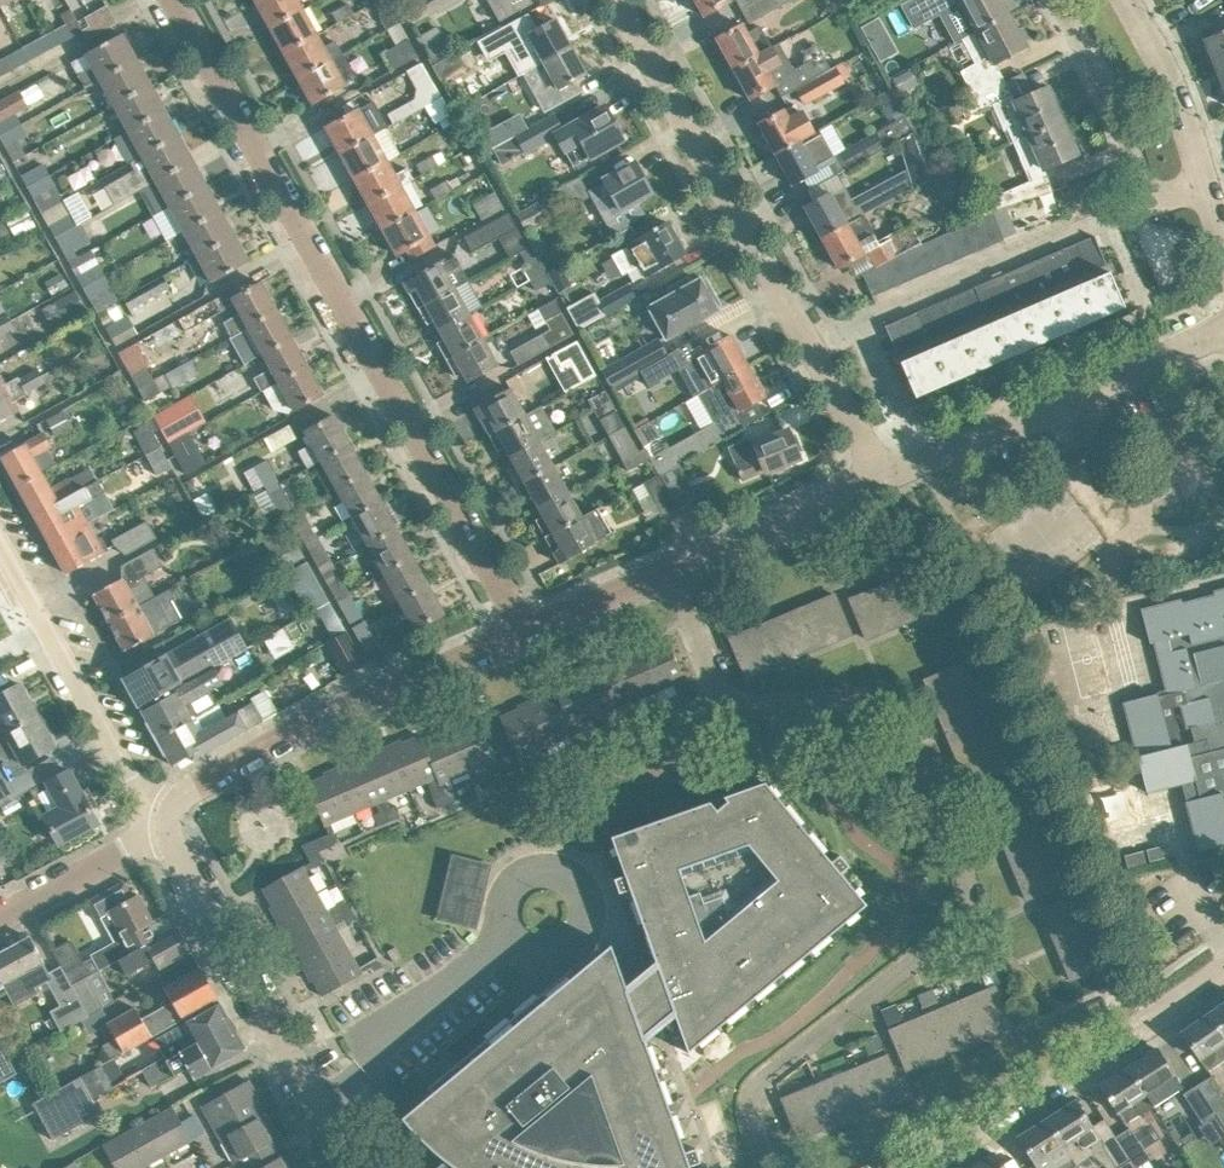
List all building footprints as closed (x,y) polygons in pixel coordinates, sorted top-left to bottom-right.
[(257,1),(271,27),(302,9),(297,0),(259,0),(257,1)] [(400,6),(411,25),(455,0),(411,0),(400,6)] [(493,10),(499,21),(533,2),(532,0),(488,0),(493,10)] [(704,16),(730,1),(729,0),(695,0),(704,16)] [(742,10),(760,0),(736,0),(742,10)] [(742,10),(749,24),(793,0),(760,0),(742,10)] [(1001,0),(921,0),(934,23),(964,7),(976,31),(1009,14),(1001,0)] [(332,13),(338,23),(354,14),(349,3),(332,13)] [(117,23),(107,5),(78,21),(71,9),(82,32),(83,31),(88,39),(117,23)] [(82,32),(71,9),(61,15),(66,24),(49,33),(55,47),(82,32)] [(271,27),(285,52),(317,34),(302,9),(271,27)] [(379,17),(387,30),(400,22),(393,10),(379,17)] [(995,62),(1026,46),(1009,14),(976,31),(962,39),(973,59),(958,67),(971,91),(973,95),(1004,80),(995,62)] [(873,17),(859,25),(867,39),(881,31),(873,17)] [(556,19),(535,31),(528,35),(543,62),(571,46),(556,19)] [(738,27),(717,39),(733,68),(759,54),(772,47),(772,46),(760,26),(747,33),(743,24),(738,27)] [(1205,40),(1219,74),(1223,72),(1223,32),(1205,40)] [(55,47),(49,33),(22,48),(29,61),(55,47)] [(137,59),(123,33),(86,54),(94,68),(79,76),(86,88),(137,59)] [(331,60),(317,34),(285,52),(299,78),(331,60)] [(383,53),(392,71),(418,57),(409,39),(383,53)] [(759,54),(733,68),(750,99),(771,87),(775,85),(782,97),(795,89),(836,66),(848,60),(841,48),(825,57),(823,53),(794,69),(780,43),(772,47),(759,54)] [(586,73),(571,46),(543,62),(558,89),(586,73)] [(22,48),(0,60),(0,71),(2,76),(29,61),(22,48)] [(467,68),(458,52),(433,66),(442,83),(467,68)] [(356,76),(343,54),(331,60),(299,78),(314,103),(345,86),(344,83),(356,76)] [(526,56),(510,64),(517,76),(532,68),(526,56)] [(151,84),(137,59),(86,88),(86,89),(90,87),(95,97),(107,91),(114,105),(151,84)] [(836,66),(795,89),(804,105),(845,83),(836,66)] [(539,80),(532,68),(517,76),(524,89),(539,80)] [(1063,120),(1049,87),(1015,101),(1004,80),(973,95),(958,103),(964,114),(993,102),(1005,129),(1008,128),(1014,142),(1063,120)] [(165,109),(151,84),(114,105),(128,130),(165,109)] [(20,90),(0,101),(0,135),(22,123),(17,114),(29,107),(20,90)] [(448,109),(442,97),(420,109),(427,121),(448,109)] [(388,114),(394,123),(420,109),(415,99),(388,114)] [(796,104),(759,124),(775,154),(802,140),(816,132),(803,109),(800,111),(796,104)] [(605,107),(584,118),(562,131),(553,115),(516,136),(525,152),(526,153),(557,136),(564,148),(580,139),(590,157),(623,139),(605,107)] [(179,135),(165,109),(128,130),(142,155),(179,135)] [(358,109),(348,115),(327,127),(341,153),(373,135),(358,109)] [(802,140),(775,154),(792,184),(810,174),(813,173),(818,170),(840,158),(846,170),(871,156),(881,151),(900,140),(914,133),(905,117),(872,135),(846,150),(832,123),(816,132),(802,140)] [(1078,154),(1063,120),(1014,142),(1031,180),(987,199),(992,210),(1054,190),(1044,169),(1078,154)] [(22,123),(0,135),(0,137),(13,161),(26,154),(19,141),(29,136),(22,123)] [(914,133),(900,140),(908,168),(914,188),(933,178),(924,158),(914,133)] [(193,160),(179,135),(142,155),(143,156),(130,162),(135,170),(105,187),(114,204),(193,160)] [(387,161),(373,135),(341,153),(355,178),(387,161)] [(516,136),(493,148),(502,165),(525,152),(516,136)] [(416,165),(422,174),(439,165),(433,155),(416,165)] [(207,185),(193,160),(114,204),(156,181),(170,206),(207,185)] [(395,175),(387,161),(355,178),(369,203),(414,179),(407,168),(395,175)] [(636,162),(615,174),(586,190),(611,236),(631,226),(630,223),(647,214),(639,200),(653,192),(636,162)] [(22,176),(27,186),(50,174),(44,164),(22,176)] [(822,198),(805,207),(822,238),(863,216),(914,188),(908,168),(852,199),(845,187),(832,194),(831,193),(826,196),(822,198)] [(64,199),(50,174),(27,186),(41,211),(64,199)] [(414,179),(369,203),(383,229),(415,211),(401,187),(414,179)] [(435,199),(453,190),(447,180),(430,189),(435,199)] [(573,181),(543,197),(544,199),(517,214),(526,231),(554,216),(554,217),(584,200),(573,181)] [(221,210),(207,185),(170,206),(184,231),(221,210)] [(495,192),(475,203),(483,219),(504,208),(495,192)] [(78,224),(64,199),(41,211),(55,237),(78,224)] [(21,205),(3,214),(10,227),(27,218),(21,205)] [(235,236),(221,210),(184,231),(198,256),(235,236)] [(434,246),(415,211),(383,229),(398,255),(408,249),(413,258),(434,246)] [(517,227),(509,213),(465,237),(473,252),(517,227)] [(980,219),(991,245),(1004,239),(993,213),(980,219)] [(868,251),(876,267),(921,242),(910,222),(877,241),(863,216),(822,238),(838,268),(868,251)] [(966,226),(977,251),(991,245),(980,219),(966,226)] [(629,245),(612,255),(622,273),(627,271),(633,282),(686,253),(669,222),(658,229),(657,227),(627,243),(629,245)] [(78,225),(78,224),(55,237),(69,262),(75,259),(72,253),(91,242),(81,223),(78,225)] [(952,232),(962,257),(977,251),(966,226),(952,232)] [(938,239),(948,263),(962,257),(952,232),(938,239)] [(1095,235),(1072,245),(908,314),(887,325),(884,320),(883,321),(916,398),(1126,308),(1095,235)] [(250,261),(235,236),(198,256),(213,282),(250,261)] [(926,245),(936,269),(948,263),(938,239),(926,245)] [(560,265),(549,244),(537,250),(548,271),(560,265)] [(915,250),(924,273),(936,269),(926,245),(915,250)] [(75,259),(69,262),(83,287),(105,275),(92,250),(75,259)] [(902,256),(912,279),(924,273),(915,250),(902,256)] [(464,268),(456,254),(441,262),(441,261),(411,278),(416,287),(409,291),(418,308),(455,288),(449,276),(464,268)] [(889,262),(898,285),(912,279),(902,256),(889,262)] [(547,270),(541,261),(525,270),(530,280),(547,270)] [(876,268),(886,290),(898,285),(889,262),(876,268)] [(863,274),(872,296),(886,290),(876,268),(863,274)] [(553,281),(547,270),(530,280),(536,290),(553,281)] [(112,287),(105,275),(83,287),(90,299),(112,287)] [(688,276),(666,288),(671,296),(650,307),(667,338),(718,310),(710,296),(715,294),(706,278),(702,281),(701,279),(692,284),(688,276)] [(170,288),(165,278),(125,300),(134,317),(147,310),(143,303),(170,288)] [(240,313),(224,322),(233,336),(248,328),(248,326),(277,310),(261,283),(240,294),(232,299),(233,299),(234,302),(240,313)] [(629,284),(599,301),(594,293),(568,308),(579,328),(636,296),(629,284)] [(469,313),(455,288),(418,308),(428,325),(435,321),(440,330),(469,313)] [(46,304),(54,321),(85,307),(78,290),(46,304)] [(574,334),(555,300),(541,307),(543,312),(551,307),(555,315),(545,321),(550,329),(511,351),(518,365),(574,334)] [(116,346),(138,334),(128,315),(124,317),(116,303),(98,313),(116,346)] [(233,336),(230,338),(245,365),(263,354),(292,338),(277,310),(248,326),(248,328),(233,336)] [(484,339),(469,313),(440,330),(444,338),(437,342),(447,359),(484,339)] [(10,320),(7,314),(0,317),(0,326),(10,320)] [(0,326),(0,339),(16,330),(10,320),(0,326)] [(656,340),(650,329),(645,332),(643,330),(628,338),(635,351),(614,363),(601,339),(589,346),(612,386),(668,354),(659,338),(656,340)] [(732,335),(711,347),(705,350),(707,353),(688,364),(696,369),(698,368),(709,388),(749,365),(732,335)] [(271,369),(254,379),(262,392),(264,391),(278,382),(308,366),(292,338),(263,354),(271,369)] [(498,365),(484,339),(447,359),(456,376),(463,372),(468,381),(498,365)] [(596,375),(577,341),(555,353),(562,368),(571,363),(582,383),(596,375)] [(677,370),(668,354),(612,386),(612,387),(641,371),(649,386),(677,370)] [(131,372),(130,373),(138,388),(154,380),(150,372),(147,367),(146,365),(131,372)] [(766,395),(749,365),(709,388),(698,395),(714,423),(652,458),(660,473),(743,427),(735,413),(766,395)] [(278,382),(264,391),(274,409),(289,413),(294,410),(302,405),(323,394),(308,366),(278,382)] [(180,367),(165,375),(173,389),(188,381),(180,367)] [(6,384),(0,374),(0,398),(41,375),(37,368),(19,378),(19,377),(6,384)] [(41,375),(0,398),(0,421),(19,411),(20,410),(15,401),(28,394),(27,393),(45,383),(41,375)] [(154,380),(138,388),(146,401),(161,393),(154,380)] [(511,388),(502,393),(481,405),(486,414),(479,418),(489,435),(525,414),(511,388)] [(588,400),(594,410),(611,400),(606,390),(588,400)] [(206,422),(192,394),(154,416),(168,442),(184,434),(206,422)] [(617,411),(611,400),(594,410),(600,421),(617,411)] [(542,405),(489,435),(498,451),(505,447),(511,456),(540,440),(556,431),(542,405)] [(334,415),(313,427),(305,431),(312,444),(299,451),(308,467),(321,460),(350,443),(334,415)] [(651,421),(636,429),(645,446),(660,437),(651,421)] [(609,435),(623,460),(639,451),(625,426),(609,435)] [(743,428),(743,427),(660,473),(679,508),(696,498),(677,465),(743,428)] [(789,430),(766,439),(732,453),(737,465),(743,479),(765,470),(766,472),(800,457),(789,430)] [(44,432),(23,444),(2,456),(18,485),(57,464),(48,448),(51,445),(44,432)] [(184,434),(168,442),(176,457),(191,448),(184,434)] [(554,465),(540,440),(511,456),(510,456),(515,465),(507,469),(517,486),(554,465)] [(350,443),(321,460),(336,488),(366,472),(350,443)] [(172,467),(161,447),(146,455),(157,475),(172,467)] [(639,452),(639,451),(623,460),(628,471),(651,458),(645,448),(639,452)] [(280,482),(268,460),(245,472),(255,491),(265,485),(265,486),(266,485),(268,489),(280,482)] [(57,465),(57,464),(18,485),(34,514),(96,481),(89,468),(70,479),(69,478),(50,488),(42,473),(57,465)] [(568,491),(554,465),(517,486),(526,502),(533,498),(538,507),(568,491)] [(382,500),(366,472),(336,488),(352,517),(382,500)] [(660,473),(655,475),(644,482),(661,515),(679,508),(660,473)] [(96,482),(96,481),(34,514),(50,543),(73,531),(87,523),(89,522),(80,505),(105,492),(98,480),(96,482)] [(294,508),(280,482),(268,489),(282,514),(294,508)] [(582,516),(568,491),(538,507),(543,516),(536,520),(545,537),(582,516)] [(397,528),(382,500),(352,517),(368,544),(397,528)] [(598,508),(582,516),(545,537),(555,553),(562,549),(567,559),(612,534),(598,508)] [(305,512),(292,519),(305,543),(318,536),(305,512)] [(147,521),(112,540),(115,545),(126,555),(157,538),(147,521)] [(96,540),(87,523),(73,531),(50,543),(67,573),(109,550),(102,537),(96,540)] [(413,557),(397,528),(368,544),(384,573),(413,557)] [(334,564),(318,536),(305,543),(321,571),(334,564)] [(163,566),(153,549),(122,566),(122,578),(94,594),(109,622),(165,591),(156,596),(145,576),(163,566)] [(429,584),(413,557),(384,573),(400,601),(429,584)] [(286,574),(308,614),(330,601),(308,562),(286,574)] [(349,592),(334,564),(321,571),(337,599),(349,592)] [(921,574),(887,588),(902,624),(901,620),(917,614),(919,617),(937,609),(920,569),(919,570),(921,574)] [(445,613),(429,584),(400,601),(415,629),(445,613)] [(902,624),(887,588),(853,602),(851,598),(850,598),(867,638),(868,638),(867,635),(883,628),(884,631),(902,624)] [(1157,642),(1160,654),(1157,655),(1166,690),(1125,702),(1147,792),(1182,783),(1199,851),(1223,844),(1223,800),(1222,793),(1223,793),(1223,588),(1214,591),(1215,595),(1183,603),(1182,599),(1141,609),(1150,643),(1157,642)] [(109,622),(125,651),(154,634),(152,630),(180,616),(167,590),(165,591),(109,622)] [(363,616),(349,592),(337,599),(350,623),(363,616)] [(835,598),(801,612),(816,648),(817,648),(815,645),(832,638),(833,641),(851,634),(835,594),(834,594),(835,598)] [(316,609),(332,639),(347,632),(330,601),(316,609)] [(801,612),(766,627),(781,663),(782,662),(781,659),(797,652),(798,656),(816,648),(801,612)] [(145,665),(123,677),(140,707),(161,695),(173,688),(214,665),(214,666),(248,647),(231,617),(145,665)] [(380,649),(364,621),(353,628),(369,656),(380,649)] [(288,626),(256,640),(265,661),(297,647),(288,626)] [(731,637),(730,637),(746,677),(748,676),(746,673),(762,667),(764,670),(781,663),(766,627),(733,641),(731,637)] [(365,664),(347,632),(327,643),(345,675),(365,664)] [(666,637),(638,649),(656,691),(684,679),(666,637)] [(638,649),(610,662),(627,703),(631,712),(637,709),(633,700),(656,691),(638,649)] [(610,662),(582,674),(599,715),(627,703),(610,662)] [(979,698),(965,663),(925,679),(925,681),(928,680),(935,696),(932,697),(939,714),(979,698)] [(164,699),(143,710),(149,720),(149,724),(157,738),(192,719),(190,716),(195,713),(196,715),(218,702),(212,690),(224,683),(214,666),(214,665),(173,688),(176,692),(164,699)] [(581,674),(553,686),(556,693),(574,734),(577,743),(583,740),(578,724),(594,717),(599,715),(581,674)] [(36,716),(20,683),(0,694),(0,736),(36,716)] [(692,686),(681,691),(686,702),(697,697),(692,686)] [(556,693),(528,705),(546,746),(569,736),(572,745),(577,743),(574,734),(556,693)] [(994,733),(979,698),(939,714),(940,715),(943,714),(949,730),(946,731),(954,749),(994,733)] [(192,719),(157,738),(165,752),(168,755),(173,765),(181,761),(183,766),(264,721),(253,702),(199,732),(192,719)] [(528,705),(500,717),(518,758),(522,767),(528,764),(524,755),(546,746),(528,705)] [(642,707),(631,712),(636,723),(647,718),(642,707)] [(631,712),(620,717),(625,728),(636,723),(631,712)] [(0,737),(0,785),(2,784),(10,799),(36,784),(25,763),(55,747),(38,715),(36,716),(0,737)] [(479,718),(451,730),(469,771),(491,761),(498,777),(504,774),(497,759),(479,718)] [(451,730),(423,742),(438,776),(441,783),(445,792),(450,789),(447,780),(469,771),(451,730)] [(1008,768),(994,733),(954,749),(954,750),(957,749),(964,765),(960,766),(968,784),(1008,768)] [(420,735),(392,747),(410,788),(427,781),(433,797),(445,792),(441,783),(438,776),(423,742),(420,735)] [(583,740),(577,743),(582,754),(594,749),(589,738),(583,740)] [(572,745),(567,747),(572,758),(582,754),(577,743),(572,745)] [(392,747),(364,759),(382,800),(385,809),(391,807),(387,798),(410,788),(392,747)] [(364,759),(336,771),(353,813),(381,801),(364,759)] [(522,767),(517,769),(522,780),(533,775),(528,764),(522,767)] [(80,791),(67,768),(29,789),(59,843),(98,822),(90,807),(96,804),(97,805),(98,805),(88,787),(80,791)] [(335,771),(307,783),(310,790),(325,825),(353,813),(336,771),(335,771)] [(498,777),(497,777),(502,789),(513,784),(508,772),(504,774),(498,777)] [(1047,809),(1032,774),(983,794),(984,796),(988,793),(995,808),(990,810),(998,829),(1047,809)] [(638,827),(611,837),(612,838),(625,875),(615,879),(620,893),(630,889),(633,897),(656,961),(647,968),(642,973),(666,1025),(667,1024),(676,1016),(689,1052),(836,930),(846,922),(867,904),(841,873),(849,866),(840,855),(832,862),(827,855),(814,840),(766,782),(724,797),(728,801),(719,809),(718,810),(711,801),(640,827),(638,827)] [(450,789),(445,792),(450,803),(460,799),(455,787),(450,789)] [(445,792),(433,797),(438,808),(450,803),(445,792)] [(385,809),(390,821),(401,816),(396,805),(385,809)] [(385,809),(374,814),(379,825),(390,821),(385,809)] [(1061,844),(1047,809),(998,829),(998,830),(1003,828),(1009,843),(1004,845),(1012,864),(1061,844)] [(336,831),(329,834),(324,836),(329,847),(340,842),(336,831)] [(1075,879),(1061,844),(1012,864),(1017,862),(1023,877),(1018,879),(1027,899),(1075,879)] [(1164,844),(1147,849),(1150,861),(1168,856),(1164,844)] [(1143,850),(1124,855),(1128,867),(1146,862),(1143,850)] [(325,862),(319,851),(308,857),(315,867),(325,862)] [(480,927),(496,862),(456,852),(439,917),(480,927)] [(318,893),(302,866),(263,888),(278,915),(318,893)] [(91,956),(64,971),(72,985),(88,977),(87,976),(99,969),(99,970),(120,959),(157,938),(149,924),(153,921),(138,893),(132,897),(124,882),(87,902),(96,919),(101,917),(114,941),(90,954),(91,956)] [(332,920),(318,893),(278,915),(293,942),(332,920)] [(1077,894),(1042,908),(1042,910),(1045,909),(1052,924),(1049,926),(1056,943),(1092,928),(1077,894)] [(352,909),(346,899),(335,904),(341,915),(352,909)] [(357,919),(352,909),(341,915),(347,925),(357,919)] [(347,946),(332,920),(293,942),(308,968),(347,946)] [(178,927),(157,938),(120,959),(129,974),(155,959),(160,968),(192,951),(178,927)] [(1063,961),(1071,979),(1111,962),(1110,961),(1106,963),(1092,928),(1056,943),(1057,944),(1060,943),(1066,959),(1063,961)] [(31,936),(0,953),(0,979),(12,1003),(50,983),(62,1006),(78,997),(72,985),(64,971),(62,966),(50,972),(31,936)] [(402,1117),(424,1141),(446,1160),(458,1167),(691,1167),(690,1165),(701,1162),(696,1148),(685,1152),(646,1041),(666,1025),(642,973),(641,972),(630,981),(611,944),(402,1117)] [(362,974),(347,946),(308,968),(323,996),(362,974)] [(384,967),(378,956),(367,962),(373,973),(384,967)] [(218,999),(201,967),(165,986),(174,1001),(143,1018),(137,1007),(108,1023),(115,1037),(103,1044),(111,1058),(48,1093),(49,1094),(101,1064),(114,1057),(218,999)] [(979,973),(978,974),(984,986),(984,985),(993,982),(998,980),(998,979),(993,967),(979,973)] [(103,1006),(88,977),(72,985),(78,997),(88,1014),(103,1006)] [(996,990),(962,1004),(977,1040),(976,1037),(992,1030),(993,1033),(1012,1026),(995,986),(994,986),(996,990)] [(156,1038),(166,1055),(168,1060),(232,1024),(220,1002),(156,1038)] [(1208,1013),(1223,1036),(1223,1002),(1208,1013)] [(962,1004),(927,1019),(942,1055),(943,1054),(941,1051),(957,1044),(959,1048),(977,1040),(962,1004)] [(1223,1058),(1223,1036),(1208,1013),(1181,1032),(1206,1069),(1223,1058)] [(891,1029),(890,1029),(907,1069),(908,1069),(907,1065),(923,1059),(924,1062),(942,1055),(927,1019),(893,1033),(891,1029)] [(168,1060),(145,1073),(152,1086),(188,1066),(194,1077),(246,1049),(232,1024),(168,1060)] [(16,1073),(0,1043),(0,1082),(16,1073)] [(1181,1085),(1157,1048),(1127,1067),(1151,1104),(1181,1085)] [(888,1059),(854,1073),(869,1109),(868,1106),(884,1099),(885,1102),(904,1094),(887,1055),(886,1055),(888,1059)] [(101,1064),(113,1085),(125,1078),(114,1057),(101,1064)] [(113,1085),(101,1064),(49,1094),(48,1093),(33,1102),(53,1138),(100,1112),(92,1098),(125,1078),(113,1085)] [(1123,1121),(1151,1104),(1127,1067),(1100,1084),(1123,1121)] [(854,1073),(819,1088),(834,1123),(835,1123),(833,1120),(849,1113),(851,1116),(869,1109),(854,1073)] [(1197,1084),(1223,1126),(1223,1093),(1212,1074),(1197,1084)] [(249,1079),(202,1105),(234,1163),(280,1137),(249,1079)] [(1197,1084),(1183,1092),(1214,1142),(1223,1136),(1223,1126),(1197,1084)] [(819,1088),(785,1102),(783,1098),(782,1098),(799,1138),(800,1137),(799,1134),(815,1128),(816,1131),(834,1123),(819,1088)] [(1075,1100),(1046,1118),(1063,1144),(1075,1163),(1091,1152),(1108,1167),(1135,1167),(1103,1118),(1091,1125),(1075,1100)] [(173,1105),(103,1144),(116,1167),(139,1167),(192,1139),(173,1105)] [(1103,1118),(1135,1167),(1148,1167),(1151,1166),(1147,1160),(1150,1158),(1130,1126),(1116,1135),(1104,1117),(1103,1118)] [(1046,1118),(1018,1136),(1038,1167),(1050,1167),(1070,1156),(1074,1163),(1075,1163),(1063,1144),(1046,1118)] [(289,1152),(259,1167),(298,1167),(289,1152)] [(994,1152),(968,1167),(1004,1167),(994,1152)] [(75,1160),(61,1167),(80,1167),(75,1160)]
